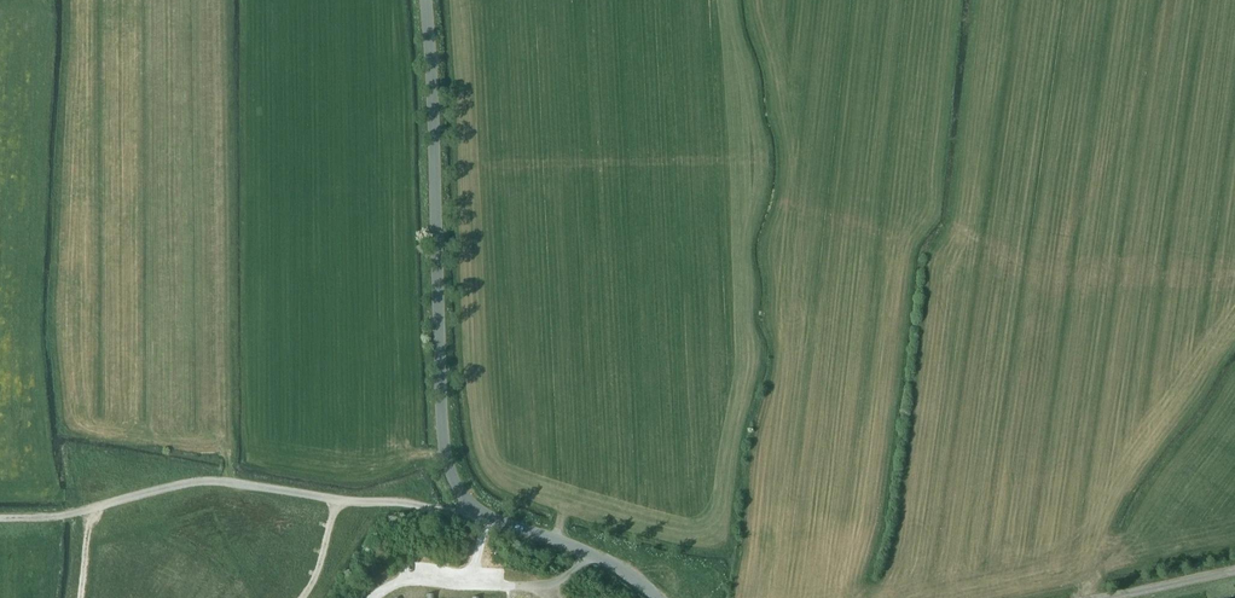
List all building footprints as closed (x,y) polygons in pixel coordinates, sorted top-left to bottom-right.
[(375,568),(379,573),(388,565),(384,560),(375,568)]
